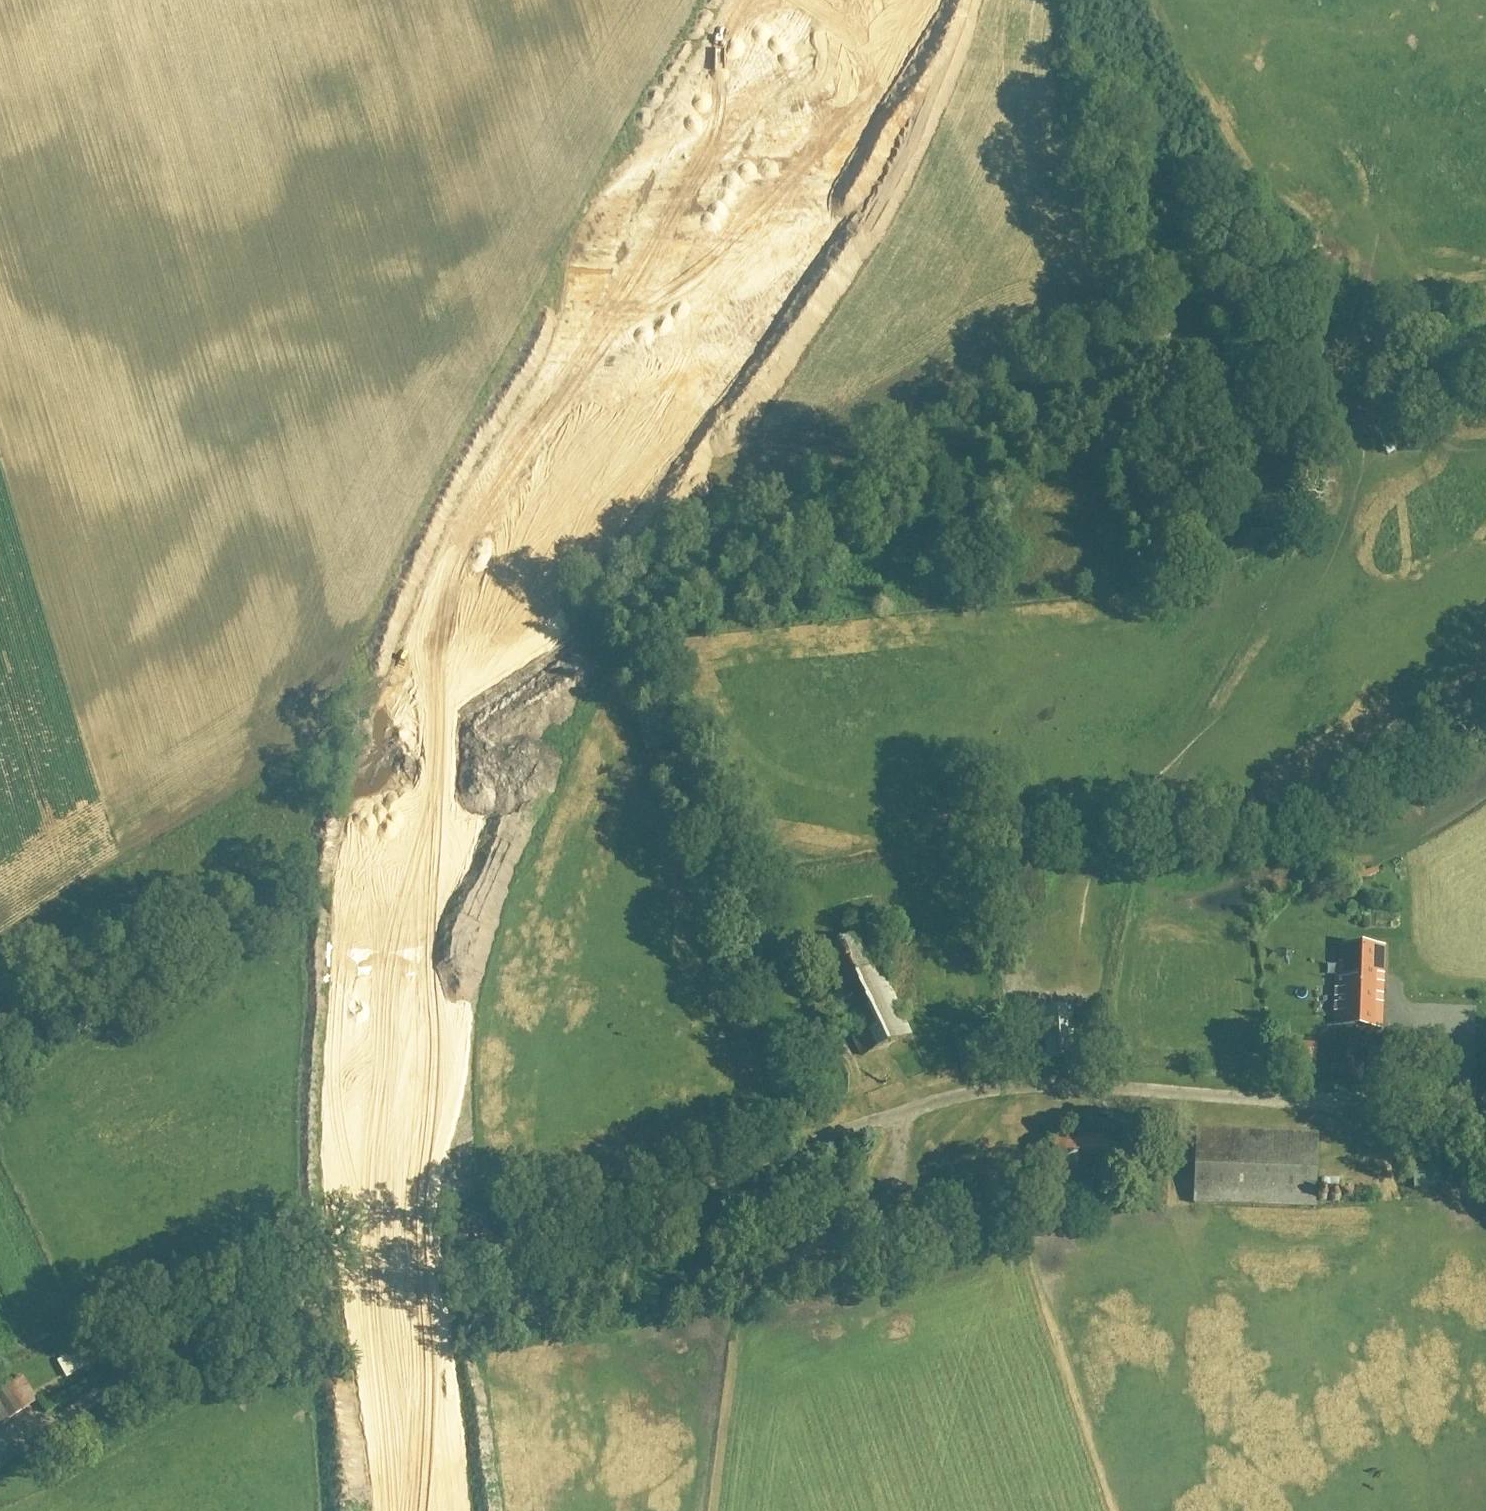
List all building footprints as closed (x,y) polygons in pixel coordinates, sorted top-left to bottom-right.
[(820,957),(864,1057),(913,1035),(869,936),(820,957)] [(1334,957),(1333,1027),(1392,1028),(1392,957),(1334,957)] [(1037,1016),(1039,1066),(1073,1065),(1071,1014),(1037,1016)] [(1129,1134),(1045,1137),(1046,1180),(1131,1177),(1129,1134)] [(1317,1138),(1193,1137),(1193,1199),(1317,1199),(1317,1138)] [(1406,1172),(1410,1193),(1439,1187),(1435,1166),(1406,1172)] [(1,1423),(4,1427),(37,1405),(20,1378),(0,1391),(0,1423),(1,1423)]
